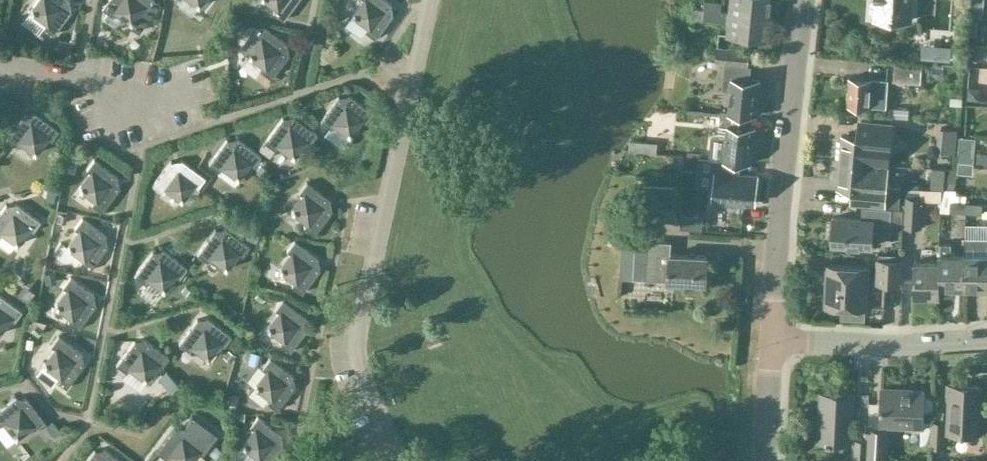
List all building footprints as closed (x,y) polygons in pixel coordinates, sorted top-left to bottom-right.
[(71,11),(68,8),(67,4),(70,1),(69,0),(39,0),(30,11),(46,23),(43,27),(53,35),(71,11)] [(102,8),(112,16),(115,12),(130,22),(128,25),(138,33),(159,4),(156,1),(155,0),(154,0),(108,0),(102,8)] [(299,0),(265,0),(276,9),(273,12),(283,20),(299,0)] [(344,25),(360,37),(365,31),(375,39),(393,15),(390,12),(389,8),(392,4),(386,0),(363,0),(352,15),(344,25)] [(704,8),(721,10),(722,1),(709,0),(705,0),(704,8)] [(730,11),(771,15),(772,0),(732,0),(730,11)] [(872,16),(912,19),(913,0),(873,0),(872,16)] [(971,2),(970,15),(983,16),(984,2),(971,2)] [(704,8),(703,18),(720,20),(721,10),(704,8)] [(721,10),(720,20),(729,21),(728,34),(768,39),(771,15),(730,11),(721,10)] [(980,19),(971,18),(970,35),(978,35),(980,19)] [(238,30),(243,24),(236,19),(231,26),(238,30)] [(253,33),(241,49),(248,55),(264,67),(261,71),(271,79),(290,54),(286,52),(286,48),(288,44),(268,29),(260,23),(253,21),(247,29),(253,33)] [(986,43),(973,41),(971,58),(984,60),(986,43)] [(924,44),(923,57),(951,59),(952,46),(924,44)] [(721,60),(752,64),(754,49),(722,45),(721,60)] [(736,77),(732,111),(750,113),(750,114),(760,115),(764,79),(754,78),(756,65),(730,62),(728,76),(736,77)] [(922,82),(922,65),(895,63),(893,81),(922,82)] [(889,79),(871,78),(850,77),(847,104),(869,106),(869,107),(887,108),(889,79)] [(969,87),(968,99),(980,100),(981,88),(969,87)] [(950,93),(949,104),(960,105),(961,94),(950,93)] [(366,123),(373,112),(349,94),(346,98),(342,99),(339,96),(321,120),(331,128),(334,124),(350,136),(362,120),(366,123)] [(749,125),(750,114),(750,113),(732,111),(724,110),(723,124),(720,123),(718,135),(712,134),(710,157),(719,158),(719,157),(727,158),(743,160),(743,161),(754,162),(758,126),(749,125)] [(51,140),(59,130),(34,112),(32,116),(28,116),(24,114),(6,138),(17,146),(20,142),(35,153),(47,137),(51,140)] [(265,142),(259,150),(269,158),(275,150),(278,146),(294,157),(306,141),(310,144),(317,134),(293,116),(290,120),(286,120),(283,118),(265,142)] [(893,138),(891,135),(892,124),(861,121),(861,122),(864,122),(863,134),(860,137),(842,135),(840,160),(889,165),(890,154),(892,152),(894,149),(894,145),(894,142),(893,138)] [(959,128),(940,126),(939,145),(957,146),(959,128)] [(976,137),(959,136),(958,160),(975,161),(976,137)] [(254,166),(261,156),(237,138),(234,141),(230,142),(227,139),(209,164),(219,171),(222,167),(238,179),(250,163),(254,166)] [(742,172),(743,161),(743,160),(727,158),(719,157),(719,158),(717,170),(717,169),(714,197),(757,202),(761,175),(742,172)] [(102,211),(120,187),(117,185),(116,180),(119,177),(94,159),(87,169),(91,172),(79,188),(95,200),(92,204),(102,211)] [(198,187),(205,177),(181,159),(179,163),(174,163),(171,161),(153,185),(163,193),(166,189),(182,200),(194,184),(198,187)] [(888,184),(889,165),(840,160),(838,185),(852,187),(851,202),(901,206),(902,186),(888,184)] [(957,168),(941,167),(940,188),(955,189),(957,168)] [(314,234),(333,210),(329,208),(329,204),(331,200),(307,182),(299,192),(303,195),(291,211),(307,223),(304,227),(314,234)] [(677,184),(644,183),(642,207),(676,209),(677,184)] [(923,197),(906,196),(904,226),(922,227),(923,197)] [(967,213),(967,202),(950,202),(950,212),(967,213)] [(983,203),(967,202),(967,213),(982,213),(983,203)] [(41,221),(16,203),(14,206),(10,207),(6,205),(0,213),(0,234),(1,232),(17,244),(29,228),(33,231),(41,221)] [(892,223),(892,209),(863,207),(863,219),(834,217),(832,244),(873,247),(874,222),(892,223)] [(683,215),(682,226),(701,229),(703,217),(683,215)] [(90,270),(108,246),(105,243),(104,239),(107,236),(82,218),(75,228),(79,231),(67,247),(83,259),(80,263),(90,270)] [(242,256),(250,246),(226,228),(223,231),(219,232),(216,229),(198,254),(208,261),(211,257),(227,269),(238,253),(242,256)] [(967,237),(967,253),(967,285),(969,285),(969,290),(986,290),(986,237),(967,237)] [(623,239),(622,250),(636,251),(636,240),(623,239)] [(302,293),(320,269),(317,266),(316,262),(319,259),(295,240),(287,250),(291,253),(279,269),(295,281),(292,285),(302,293)] [(710,282),(710,254),(673,253),(673,241),(672,241),(637,241),(637,281),(710,282)] [(967,285),(967,253),(952,253),(952,243),(940,242),(940,261),(942,261),(942,284),(967,285)] [(180,278),(187,267),(163,249),(160,253),(156,253),(153,251),(135,275),(145,283),(148,279),(164,291),(176,275),(180,278)] [(903,259),(877,257),(875,283),(902,284),(903,259)] [(942,284),(942,261),(940,261),(916,261),(916,292),(931,292),(931,297),(941,297),(941,292),(942,292),(942,284)] [(866,304),(868,268),(829,265),(826,301),(866,304)] [(78,329),(96,305),(93,302),(92,298),(95,295),(71,277),(63,287),(67,290),(55,306),(71,318),(68,322),(78,329)] [(186,285),(182,291),(190,297),(194,291),(186,285)] [(22,311),(0,294),(0,333),(11,318),(15,321),(22,311)] [(290,352),(308,327),(305,325),(304,321),(307,317),(283,299),(275,309),(279,312),(267,328),(283,340),(280,344),(290,352)] [(224,346),(232,335),(207,317),(205,321),(201,322),(197,319),(179,343),(190,351),(193,347),(208,359),(220,343),(224,346)] [(43,365),(36,375),(52,386),(56,380),(66,388),(84,363),(81,361),(80,357),(83,353),(59,335),(51,346),(55,349),(43,365)] [(162,367),(169,357),(145,339),(142,343),(138,343),(135,341),(117,365),(127,373),(130,369),(146,380),(158,364),(162,367)] [(253,353),(250,364),(262,367),(265,355),(253,353)] [(278,410),(296,386),(292,383),(292,379),(294,376),(270,357),(263,368),(267,371),(255,386),(270,398),(267,402),(278,410)] [(980,432),(983,384),(963,382),(963,384),(949,383),(948,399),(952,399),(950,430),(980,432)] [(884,386),(881,422),(922,424),(924,424),(924,420),(925,411),(935,412),(936,394),(926,393),(926,389),(884,386)] [(852,441),(855,393),(823,391),(820,439),(852,441)] [(45,422),(26,398),(23,401),(18,400),(16,397),(0,410),(0,426),(4,423),(16,438),(32,426),(35,430),(45,422)] [(934,420),(944,420),(945,413),(934,412),(934,420)] [(284,444),(280,442),(280,438),(282,434),(258,416),(250,426),(254,429),(242,445),(258,457),(255,460),(271,460),(284,444)] [(157,452),(167,460),(170,456),(178,460),(191,460),(198,452),(202,454),(210,444),(217,435),(192,417),(185,426),(183,430),(179,430),(175,428),(157,452)] [(932,420),(924,420),(924,424),(922,424),(921,443),(931,444),(932,420)] [(946,444),(947,421),(934,420),(933,444),(946,444)] [(869,429),(869,439),(868,456),(887,457),(888,429),(869,429)] [(868,456),(869,439),(858,439),(857,460),(868,460),(868,456)] [(87,460),(122,460),(105,449),(102,452),(98,453),(95,450),(87,460)]
